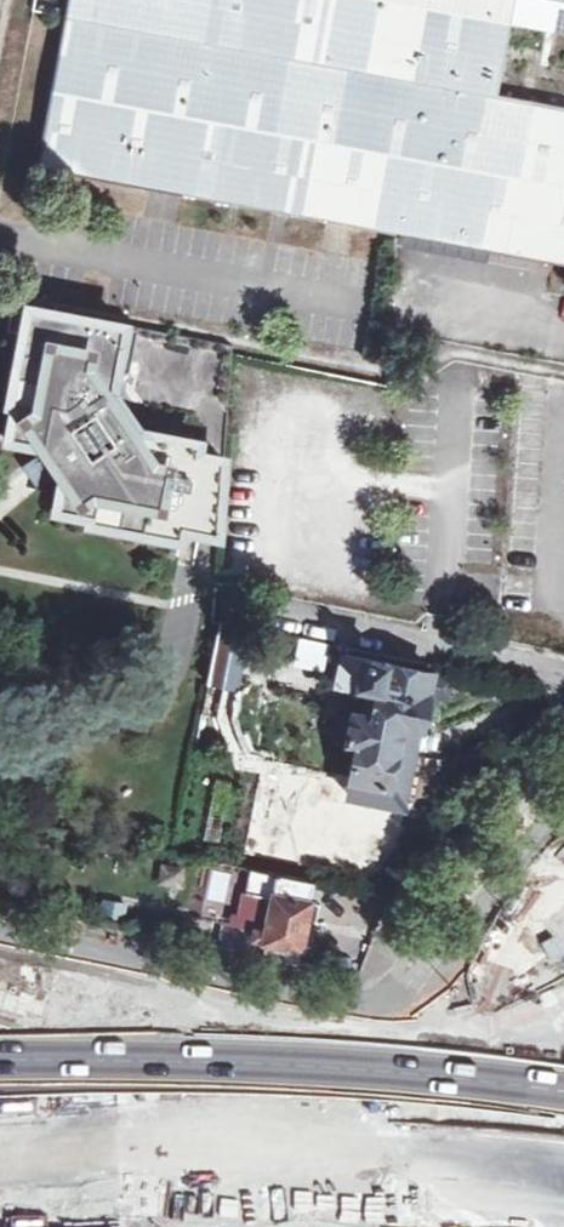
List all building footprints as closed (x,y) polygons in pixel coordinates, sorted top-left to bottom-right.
[(39,165),(397,233),(563,264),(563,144),(493,131),(512,28),(563,37),(563,0),(70,0),(39,165)] [(185,525),(199,529),(201,531),(215,532),(220,533),(225,458),(206,455),(207,446),(212,447),(214,436),(204,435),(203,440),(149,431),(121,389),(123,376),(131,369),(139,327),(32,306),(14,401),(20,402),(17,417),(10,415),(5,438),(21,441),(21,439),(47,444),(44,455),(55,471),(67,473),(62,499),(60,499),(56,513),(79,517),(81,511),(95,513),(96,513),(95,518),(95,520),(182,536),(185,525)] [(369,654),(368,659),(354,656),(349,683),(385,690),(381,714),(357,709),(351,741),(364,744),(358,781),(400,788),(414,726),(433,730),(440,695),(434,694),(440,669),(369,654)] [(268,956),(298,962),(301,948),(304,948),(313,900),(309,899),(313,880),(256,869),(251,891),(247,890),(243,913),(236,912),(234,923),(257,927),(255,941),(270,944),(268,956)] [(558,922),(552,938),(563,942),(563,924),(558,922)]
